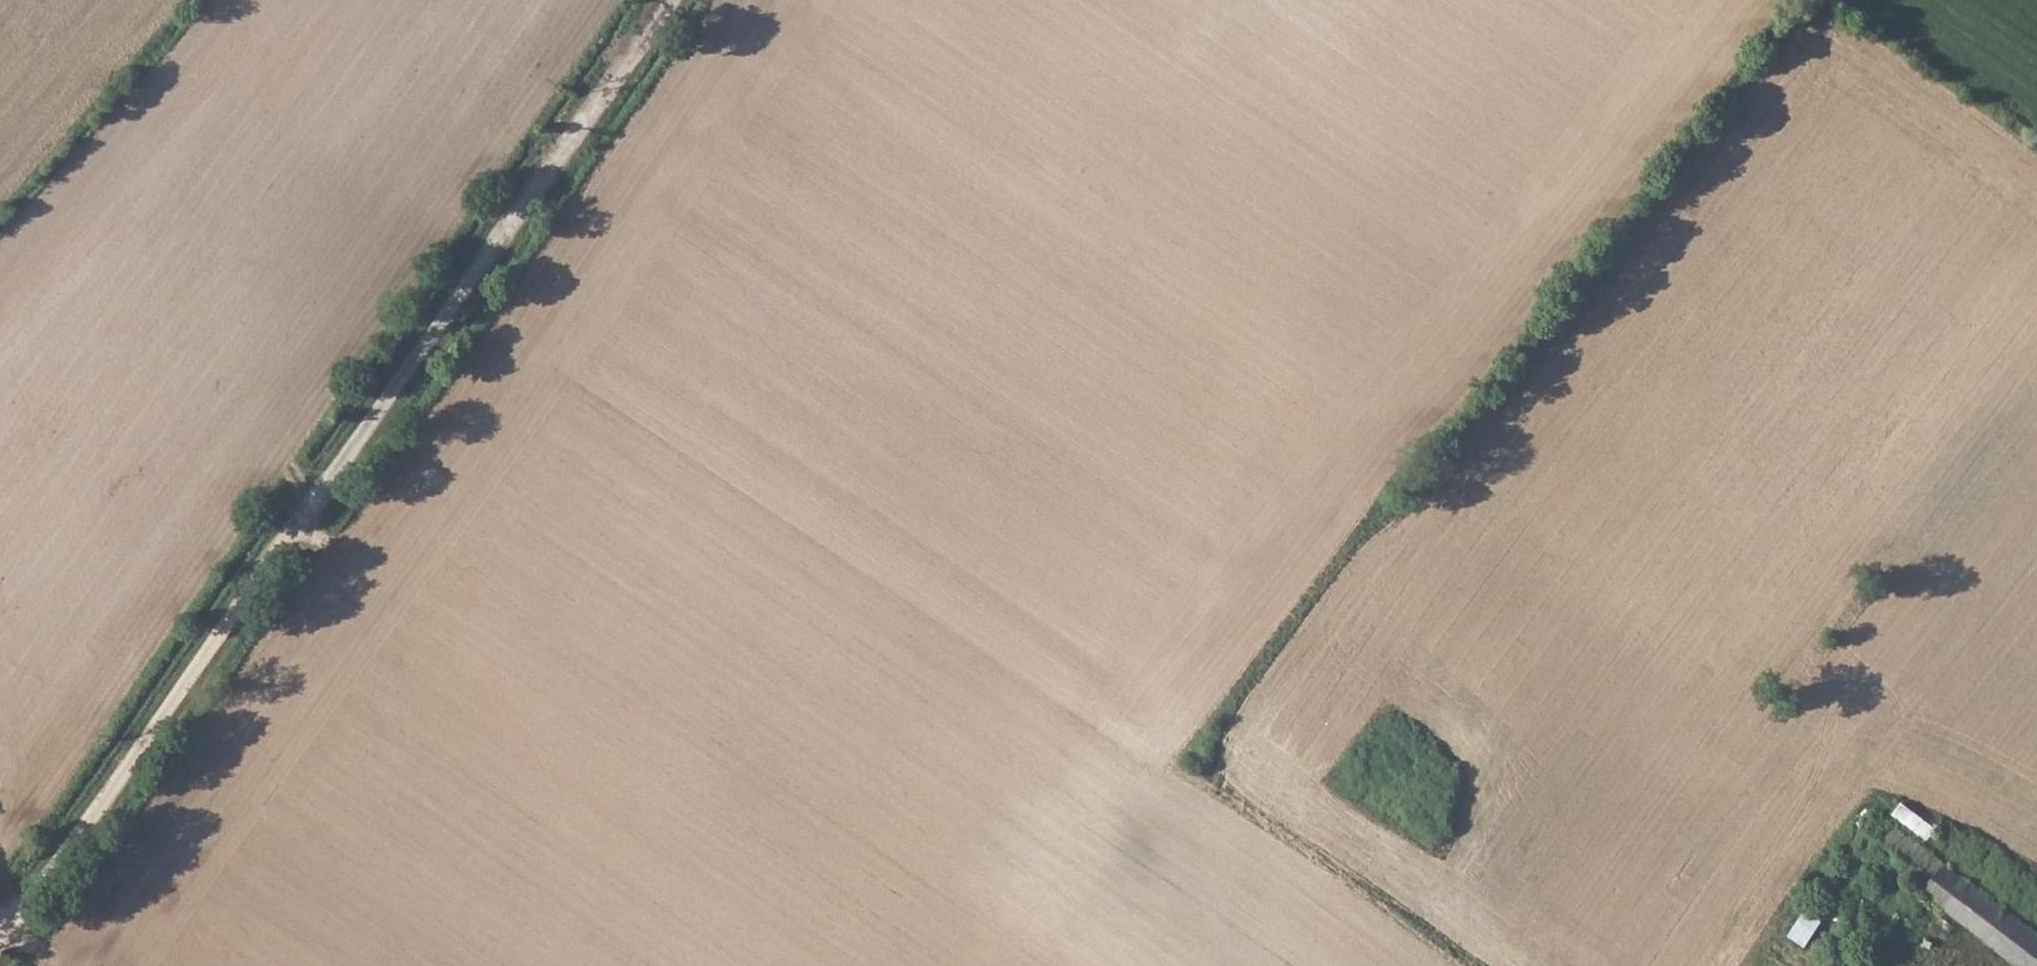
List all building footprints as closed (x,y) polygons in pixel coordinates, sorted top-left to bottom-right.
[(1903,803),(1895,815),(1931,838),(1939,826),(1903,803)] [(1937,875),(1946,863),(1911,838),(1902,850),(1937,875)] [(1937,882),(1926,896),(1987,941),(2009,913),(1948,866),(1937,882)] [(1808,945),(1824,920),(1807,910),(1791,935),(1808,945)] [(1987,941),(2018,965),(2036,965),(2036,934),(2009,913),(1987,941)]
